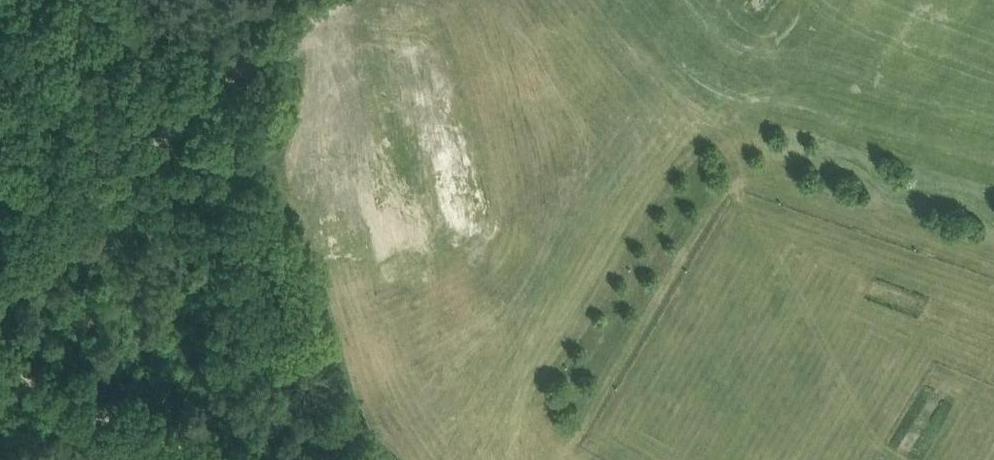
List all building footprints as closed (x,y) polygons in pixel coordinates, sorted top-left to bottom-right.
[(440,431),(435,437),(452,448),(457,441),(440,431)]
